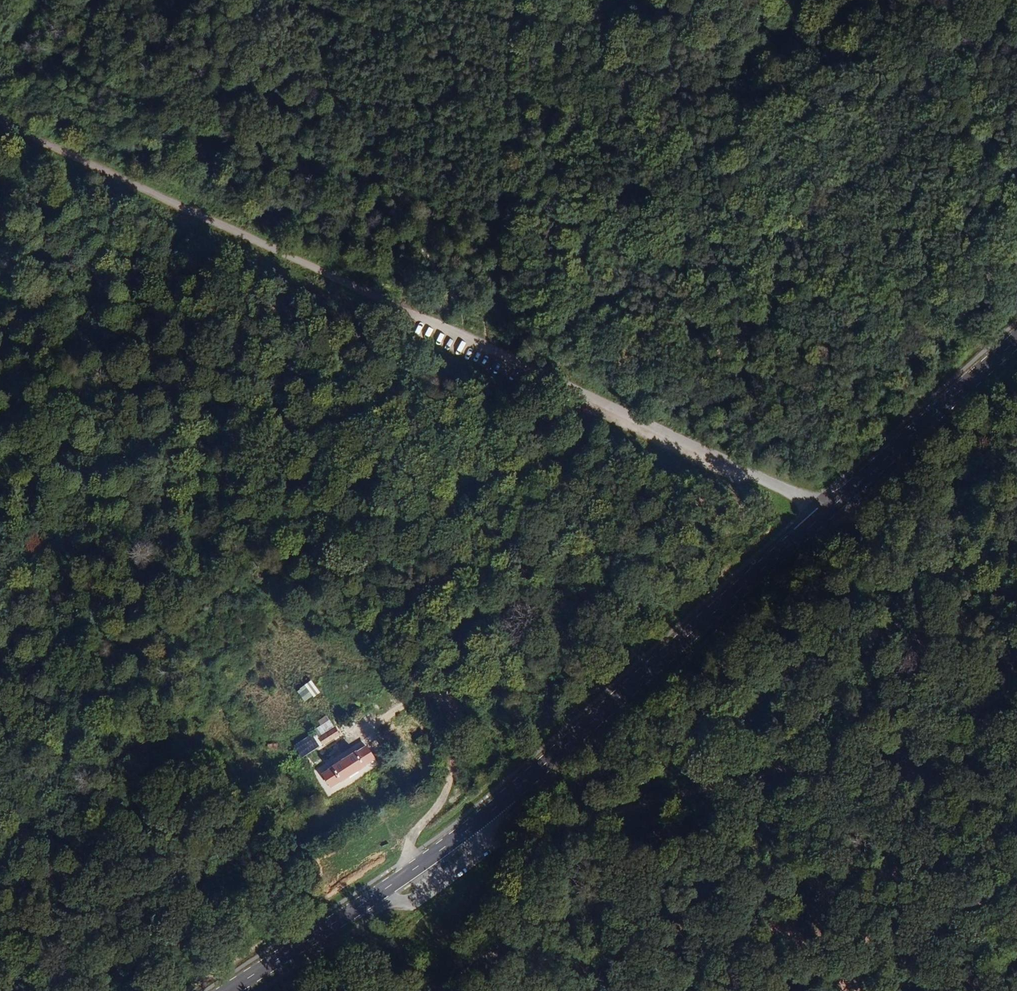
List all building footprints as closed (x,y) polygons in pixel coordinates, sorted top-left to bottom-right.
[(311,681),(300,691),(309,701),(320,691),(311,681)] [(332,721),(315,728),(325,750),(342,742),(332,721)] [(312,750),(297,764),(307,775),(321,762),(312,750)] [(316,809),(357,775),(348,763),(308,798),(316,809)]
